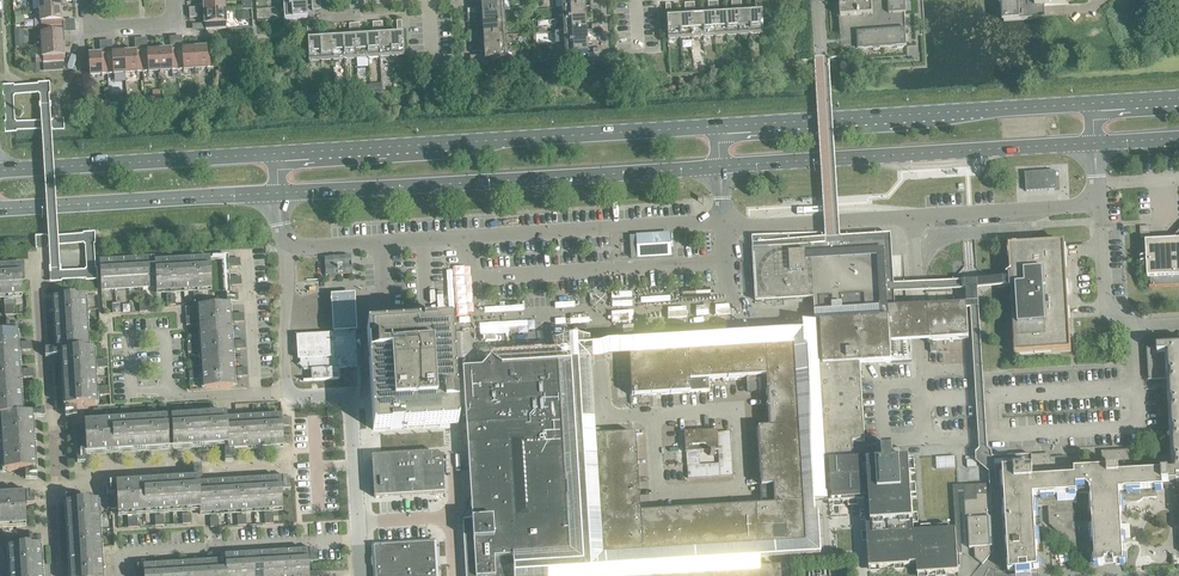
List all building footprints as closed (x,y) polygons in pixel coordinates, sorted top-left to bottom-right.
[(38,11),(61,9),(60,9),(60,0),(39,0),(39,10),(38,10),(38,11)] [(203,12),(226,11),(225,11),(224,0),(213,0),(202,1),(203,1),(204,12),(203,12)] [(475,14),(481,13),(504,12),(503,12),(502,1),(503,1),(503,0),(480,2),(481,2),(481,7),(475,8),(475,9),(466,9),(467,14),(475,14)] [(561,8),(584,7),(583,7),(583,0),(562,0),(562,8),(561,8)] [(841,50),(906,46),(903,0),(838,0),(841,50)] [(1004,20),(1045,18),(1044,6),(1068,4),(1068,0),(1002,0),(1004,20)] [(306,6),(283,7),(283,8),(284,8),(285,19),(284,19),(284,20),(307,18),(306,18),(305,6),(306,6)] [(562,20),(585,19),(585,18),(584,18),(583,7),(584,7),(561,8),(561,9),(562,9),(563,20),(562,20)] [(40,23),(40,28),(61,27),(61,21),(62,21),(61,21),(60,10),(61,10),(61,9),(38,11),(39,11),(40,22),(39,22),(39,23),(40,23)] [(226,11),(203,12),(203,13),(204,13),(205,24),(203,24),(203,25),(205,25),(205,31),(226,29),(225,23),(226,23),(226,22),(225,22),(225,11),(226,11)] [(249,12),(236,13),(237,22),(250,20),(249,12)] [(481,25),(504,24),(504,23),(503,23),(503,12),(504,12),(481,13),(481,14),(482,14),(482,25),(481,25)] [(749,13),(748,14),(750,37),(750,36),(750,35),(761,35),(761,36),(762,36),(760,13),(760,14),(749,15),(749,13)] [(725,15),(726,38),(727,38),(727,37),(737,36),(738,37),(737,14),(736,14),(736,15),(725,16),(725,15)] [(737,14),(738,37),(738,36),(749,35),(749,37),(750,37),(748,14),(748,15),(737,15),(737,14)] [(714,16),(713,16),(715,39),(715,37),(726,37),(726,38),(725,15),(724,15),(725,16),(714,17),(714,16)] [(690,17),(691,40),(692,40),(692,39),(702,38),(702,39),(703,39),(701,16),(701,18),(690,18),(690,17)] [(702,16),(701,16),(703,39),(703,38),(714,38),(714,39),(715,39),(713,16),(713,17),(702,17),(702,16)] [(678,18),(680,41),(680,40),(691,39),(691,40),(690,17),(689,17),(689,18),(679,19),(678,18)] [(680,41),(678,18),(678,19),(667,20),(667,19),(666,19),(667,42),(668,42),(668,40),(679,40),(679,41),(680,41)] [(563,31),(563,32),(586,30),(585,30),(584,19),(585,19),(562,20),(562,21),(563,20),(564,31),(563,31)] [(482,36),(482,37),(505,35),(504,35),(503,24),(504,24),(481,25),(483,25),(483,36),(482,36)] [(42,45),(40,46),(63,44),(62,44),(62,33),(63,33),(63,32),(62,32),(61,27),(40,28),(41,34),(40,34),(41,34),(42,45)] [(563,43),(563,44),(586,42),(585,42),(585,31),(586,31),(586,30),(563,32),(564,32),(565,43),(563,43)] [(23,35),(15,36),(16,47),(24,46),(23,35)] [(390,36),(389,36),(391,59),(391,57),(402,57),(402,58),(403,58),(402,35),(401,35),(401,36),(390,37),(390,36)] [(483,48),(506,47),(505,47),(504,36),(505,36),(505,35),(482,37),(483,37),(484,48),(483,48)] [(367,37),(366,37),(367,60),(368,60),(368,59),(379,58),(379,59),(378,36),(377,36),(377,37),(367,38),(367,37)] [(378,36),(379,59),(379,58),(390,57),(390,59),(391,59),(389,36),(389,37),(378,37),(378,36)] [(355,38),(354,38),(356,61),(356,60),(367,59),(367,60),(366,37),(366,38),(355,39),(355,38)] [(331,39),(332,62),(333,62),(333,61),(344,60),(344,62),(343,38),(342,39),(342,40),(332,40),(331,39)] [(343,38),(344,62),(344,61),(344,60),(355,60),(355,61),(356,61),(354,38),(354,39),(343,40),(343,38)] [(320,40),(319,40),(321,63),(321,62),(332,61),(332,62),(331,39),(331,40),(320,41),(320,40)] [(321,63),(319,40),(319,41),(308,42),(308,41),(307,41),(308,64),(309,64),(309,63),(320,62),(320,63),(321,63)] [(586,42),(563,44),(565,44),(565,55),(564,55),(564,56),(587,54),(586,54),(585,43),(587,43),(586,42)] [(63,44),(40,46),(42,46),(42,57),(41,57),(41,58),(42,58),(43,64),(63,63),(63,57),(64,57),(64,56),(63,56),(62,45),(64,45),(63,44)] [(194,48),(195,71),(195,70),(206,69),(207,70),(207,69),(213,68),(212,48),(206,48),(206,47),(205,47),(205,48),(194,49),(194,48)] [(506,47),(483,48),(483,49),(484,49),(484,55),(478,55),(478,56),(469,57),(470,62),(478,61),(478,67),(493,66),(493,60),(507,59),(506,59),(505,59),(505,47),(506,47)] [(182,49),(176,50),(177,71),(183,70),(183,71),(184,71),(184,70),(195,70),(195,71),(194,48),(193,48),(193,49),(182,49),(182,48),(181,48),(182,49)] [(159,50),(158,50),(160,73),(160,72),(171,71),(171,72),(172,72),(172,71),(177,71),(176,50),(171,50),(171,49),(170,49),(170,50),(159,51),(159,50)] [(146,52),(141,52),(142,73),(148,72),(148,74),(149,74),(149,72),(159,72),(160,73),(158,50),(158,51),(147,52),(147,50),(146,50),(146,52)] [(124,52),(123,52),(125,75),(125,74),(136,73),(136,74),(137,74),(137,73),(142,73),(141,52),(136,52),(136,51),(135,51),(135,52),(124,53),(124,52)] [(111,54),(106,54),(107,75),(113,75),(113,76),(114,76),(113,75),(124,74),(124,75),(125,75),(123,52),(123,53),(112,54),(112,53),(111,53),(111,54)] [(107,75),(106,54),(101,54),(100,53),(100,55),(89,55),(88,54),(89,77),(90,77),(90,76),(101,75),(101,76),(102,76),(102,75),(107,75)] [(63,63),(43,64),(43,71),(63,70),(63,63)] [(152,97),(145,97),(145,106),(160,105),(160,96),(160,91),(152,91),(152,97)] [(126,97),(117,98),(118,108),(127,107),(126,97)] [(109,100),(101,101),(102,109),(109,108),(109,100)] [(1025,173),(1026,192),(1055,190),(1054,171),(1025,173)] [(1140,226),(1140,238),(1150,238),(1149,226),(1140,226)] [(1176,236),(1176,241),(1145,242),(1146,257),(1146,258),(1140,258),(1140,264),(1146,263),(1146,264),(1147,278),(1150,278),(1150,287),(1149,287),(1149,288),(1178,286),(1178,233),(1176,236)] [(637,236),(629,237),(630,258),(638,258),(638,257),(654,256),(654,257),(669,256),(669,249),(673,249),(672,235),(668,236),(668,234),(642,236),(637,237),(637,236)] [(826,245),(753,250),(754,268),(755,268),(757,302),(767,301),(814,299),(815,315),(831,314),(834,314),(833,307),(842,306),(843,312),(850,312),(865,311),(865,310),(888,308),(886,260),(884,242),(883,242),(841,245),(840,237),(825,237),(826,245)] [(1011,284),(1015,355),(1070,352),(1068,311),(1066,286),(1066,279),(1064,244),(1009,247),(1011,279),(1011,284)] [(324,258),(325,275),(351,274),(350,256),(324,258)] [(154,257),(127,259),(127,263),(128,285),(128,287),(138,287),(146,286),(155,286),(155,288),(156,291),(154,260),(154,259),(154,257)] [(154,260),(156,291),(156,294),(166,293),(174,293),(193,292),(201,291),(211,290),(211,287),(210,277),(209,262),(209,258),(208,258),(199,259),(199,258),(191,259),(172,260),(171,260),(165,260),(164,260),(164,261),(155,261),(154,260)] [(127,259),(99,260),(99,262),(100,289),(102,289),(110,289),(119,288),(128,287),(128,285),(127,263),(127,259)] [(4,298),(12,298),(12,297),(22,297),(22,294),(21,280),(20,265),(19,265),(10,265),(1,265),(1,266),(0,266),(0,298),(4,298)] [(53,311),(52,312),(52,313),(53,313),(54,316),(55,335),(55,344),(56,349),(56,354),(56,357),(60,357),(61,357),(61,362),(62,371),(63,380),(68,380),(92,378),(96,378),(95,369),(95,360),(94,350),(92,351),(90,351),(89,351),(88,341),(88,333),(86,314),(86,306),(85,296),(82,296),(56,298),(53,298),(53,308),(53,311)] [(821,324),(816,324),(817,338),(817,353),(818,367),(820,387),(821,415),(823,445),(825,464),(827,464),(829,504),(865,502),(869,568),(910,566),(910,564),(917,564),(917,575),(958,572),(956,530),(914,533),(909,461),(893,462),(893,459),(901,459),(901,449),(893,449),(893,448),(882,449),(883,463),(865,464),(865,461),(854,461),(854,454),(853,443),(865,442),(863,413),(862,393),(863,393),(863,390),(862,390),(861,384),(861,378),(863,378),(862,375),(861,375),(860,365),(867,365),(892,363),(912,362),(910,342),(918,342),(969,339),(966,303),(965,303),(965,304),(927,307),(916,307),(908,308),(895,309),(895,307),(888,308),(865,310),(865,311),(850,312),(843,312),(842,306),(833,307),(834,314),(831,314),(832,322),(821,323),(821,324)] [(200,307),(197,307),(198,317),(198,325),(199,344),(200,352),(200,362),(204,361),(228,360),(233,360),(233,350),(232,342),(231,323),(230,315),(230,305),(227,305),(200,307)] [(368,328),(366,328),(366,330),(367,338),(367,345),(367,347),(368,362),(368,363),(369,379),(369,380),(370,395),(370,397),(371,412),(372,413),(372,429),(373,430),(374,430),(389,429),(391,429),(406,428),(407,428),(423,427),(424,427),(439,426),(441,426),(456,425),(457,425),(457,424),(456,408),(456,407),(456,395),(455,392),(455,390),(454,375),(454,373),(453,358),(453,357),(452,341),(452,340),(452,334),(452,333),(451,325),(451,324),(451,323),(450,323),(434,324),(433,324),(418,325),(416,325),(401,326),(400,326),(384,327),(383,327),(368,328)] [(16,388),(21,388),(20,379),(20,370),(19,351),(18,343),(17,333),(14,333),(1,334),(0,334),(0,389),(16,388)] [(338,368),(357,367),(355,334),(330,335),(296,337),(298,366),(303,370),(310,370),(311,381),(338,380),(338,379),(339,379),(338,368)] [(634,434),(593,437),(594,456),(595,476),(596,491),(597,505),(598,514),(600,557),(642,555),(661,553),(682,552),(700,551),(718,550),(739,549),(758,547),(805,544),(803,504),(802,484),(801,465),(800,446),(798,427),(798,417),(797,407),(797,398),(798,398),(797,388),(796,388),(793,345),(764,347),(745,348),(735,349),(707,350),(687,352),(682,352),(668,353),(648,354),(628,355),(631,397),(651,395),(670,394),(690,393),(709,392),(708,380),(714,379),(714,381),(717,381),(717,379),(737,378),(737,379),(741,379),(741,378),(746,377),(747,392),(767,390),(768,410),(768,416),(757,417),(757,428),(757,429),(758,449),(760,487),(762,506),(755,506),(736,507),(698,510),(679,511),(677,511),(675,511),(675,503),(648,505),(648,506),(639,507),(639,502),(638,489),(637,474),(636,454),(634,434)] [(963,485),(964,492),(964,501),(965,515),(967,515),(969,548),(974,548),(975,558),(982,564),(982,565),(984,566),(988,568),(989,567),(990,567),(989,568),(994,571),(995,571),(995,572),(1019,570),(1020,570),(1034,569),(1036,569),(1038,569),(1037,555),(1037,551),(1034,504),(1038,504),(1048,504),(1048,514),(1049,520),(1089,557),(1093,560),(1093,564),(1097,564),(1098,565),(1098,566),(1103,565),(1115,565),(1115,563),(1120,563),(1120,564),(1123,564),(1123,557),(1122,543),(1121,530),(1121,518),(1120,514),(1120,513),(1119,492),(1120,492),(1122,492),(1122,494),(1124,498),(1125,500),(1127,501),(1130,502),(1132,503),(1134,503),(1137,502),(1139,502),(1141,500),(1143,498),(1146,498),(1156,498),(1156,493),(1156,490),(1163,489),(1162,483),(1178,482),(1178,347),(1169,347),(1164,347),(1157,348),(1146,349),(1148,380),(1157,380),(1166,379),(1167,385),(1166,385),(1167,391),(1167,397),(1168,414),(1168,420),(1169,426),(1170,442),(1170,448),(1171,454),(1172,471),(1133,474),(1132,450),(1116,451),(1113,451),(1101,452),(1102,469),(1075,471),(1075,466),(1067,466),(1067,457),(1032,459),(1031,455),(988,458),(990,485),(964,486),(964,485),(963,485)] [(515,431),(523,422),(561,420),(558,363),(515,365),(512,368),(504,368),(503,368),(497,363),(490,357),(481,367),(467,368),(462,369),(464,407),(469,489),(470,502),(471,512),(463,521),(463,522),(462,522),(462,523),(465,575),(523,575),(522,567),(512,557),(505,443),(515,431)] [(204,361),(200,362),(201,371),(201,379),(202,389),(205,389),(232,387),(235,387),(234,377),(234,369),(233,360),(228,360),(204,361)] [(571,362),(575,420),(590,419),(586,361),(571,362)] [(68,380),(63,380),(63,390),(64,398),(64,408),(67,408),(76,407),(94,406),(98,406),(97,396),(96,388),(96,378),(92,378),(68,380)] [(0,427),(1,435),(1,444),(5,444),(29,443),(34,442),(34,433),(33,429),(34,429),(34,428),(33,428),(33,424),(33,419),(33,415),(32,411),(23,412),(22,412),(22,406),(21,397),(21,388),(16,388),(0,389),(0,422),(0,427)] [(180,418),(170,419),(170,420),(172,447),(172,450),(182,449),(191,449),(210,447),(218,447),(227,446),(227,450),(227,451),(232,451),(237,451),(238,451),(246,450),(255,450),(255,445),(253,421),(253,417),(244,418),(244,417),(235,418),(226,419),(226,417),(226,415),(216,416),(216,414),(207,415),(208,416),(189,418),(189,416),(180,416),(180,418)] [(263,417),(253,417),(253,421),(255,445),(255,450),(264,449),(273,449),(283,448),(283,445),(282,443),(282,437),(282,428),(282,427),(281,418),(281,415),(271,416),(262,416),(263,417)] [(94,423),(84,424),(85,448),(86,453),(86,455),(96,455),(104,454),(123,453),(131,452),(150,451),(158,451),(168,450),(168,447),(167,420),(167,419),(157,420),(156,418),(148,418),(148,420),(129,421),(129,420),(121,420),(121,422),(102,423),(102,421),(94,422),(94,423)] [(686,452),(687,479),(732,476),(730,432),(717,432),(717,431),(684,433),(685,453),(686,452)] [(523,528),(525,551),(536,561),(572,559),(579,553),(573,443),(562,433),(529,435),(518,447),(523,528)] [(5,444),(1,444),(2,454),(2,462),(3,472),(6,472),(24,471),(33,470),(36,470),(35,460),(35,452),(34,442),(29,443),(5,444)] [(372,458),(374,493),(374,498),(443,493),(441,458),(437,454),(372,458)] [(179,479),(170,480),(170,485),(172,509),(172,513),(182,512),(190,512),(199,511),(199,512),(199,514),(199,516),(209,515),(218,515),(227,514),(227,510),(225,487),(225,482),(216,483),(216,482),(215,482),(207,483),(198,484),(198,478),(197,478),(194,478),(188,479),(187,479),(179,479)] [(234,481),(225,482),(225,487),(227,510),(227,514),(237,514),(245,513),(264,512),(272,511),(282,511),(282,508),(281,489),(280,481),(280,478),(270,479),(262,479),(262,480),(243,481),(243,480),(234,481)] [(170,480),(115,483),(116,502),(117,506),(117,509),(117,516),(172,513),(172,509),(170,485),(170,480)] [(7,528),(16,527),(26,527),(26,525),(24,507),(24,496),(24,494),(14,495),(5,495),(0,495),(0,528),(7,528)] [(66,517),(65,517),(65,519),(66,519),(66,522),(67,532),(72,531),(96,530),(100,530),(99,520),(99,512),(98,502),(96,502),(90,502),(78,503),(67,504),(65,504),(66,514),(66,517)] [(67,532),(68,541),(68,549),(69,568),(69,572),(68,572),(68,573),(70,573),(70,575),(103,575),(102,566),(101,547),(100,539),(100,530),(96,530),(72,531),(67,532)] [(434,542),(372,546),(373,561),(376,560),(376,566),(374,566),(374,575),(436,575),(434,542)] [(8,548),(8,558),(8,560),(9,567),(9,575),(42,575),(42,565),(41,561),(43,561),(42,560),(41,560),(41,556),(41,546),(39,547),(9,548),(8,548)] [(279,552),(279,558),(281,575),(308,575),(308,572),(307,562),(307,554),(307,551),(279,552)] [(252,554),(252,559),(253,575),(281,575),(279,558),(279,552),(252,554)] [(224,556),(224,559),(224,561),(224,566),(225,566),(226,575),(253,575),(252,559),(252,554),(224,556)] [(197,563),(198,575),(226,575),(225,566),(224,566),(224,561),(197,563)] [(170,565),(171,575),(198,575),(197,563),(170,565)] [(143,566),(143,569),(143,575),(171,575),(170,565),(143,566)]
